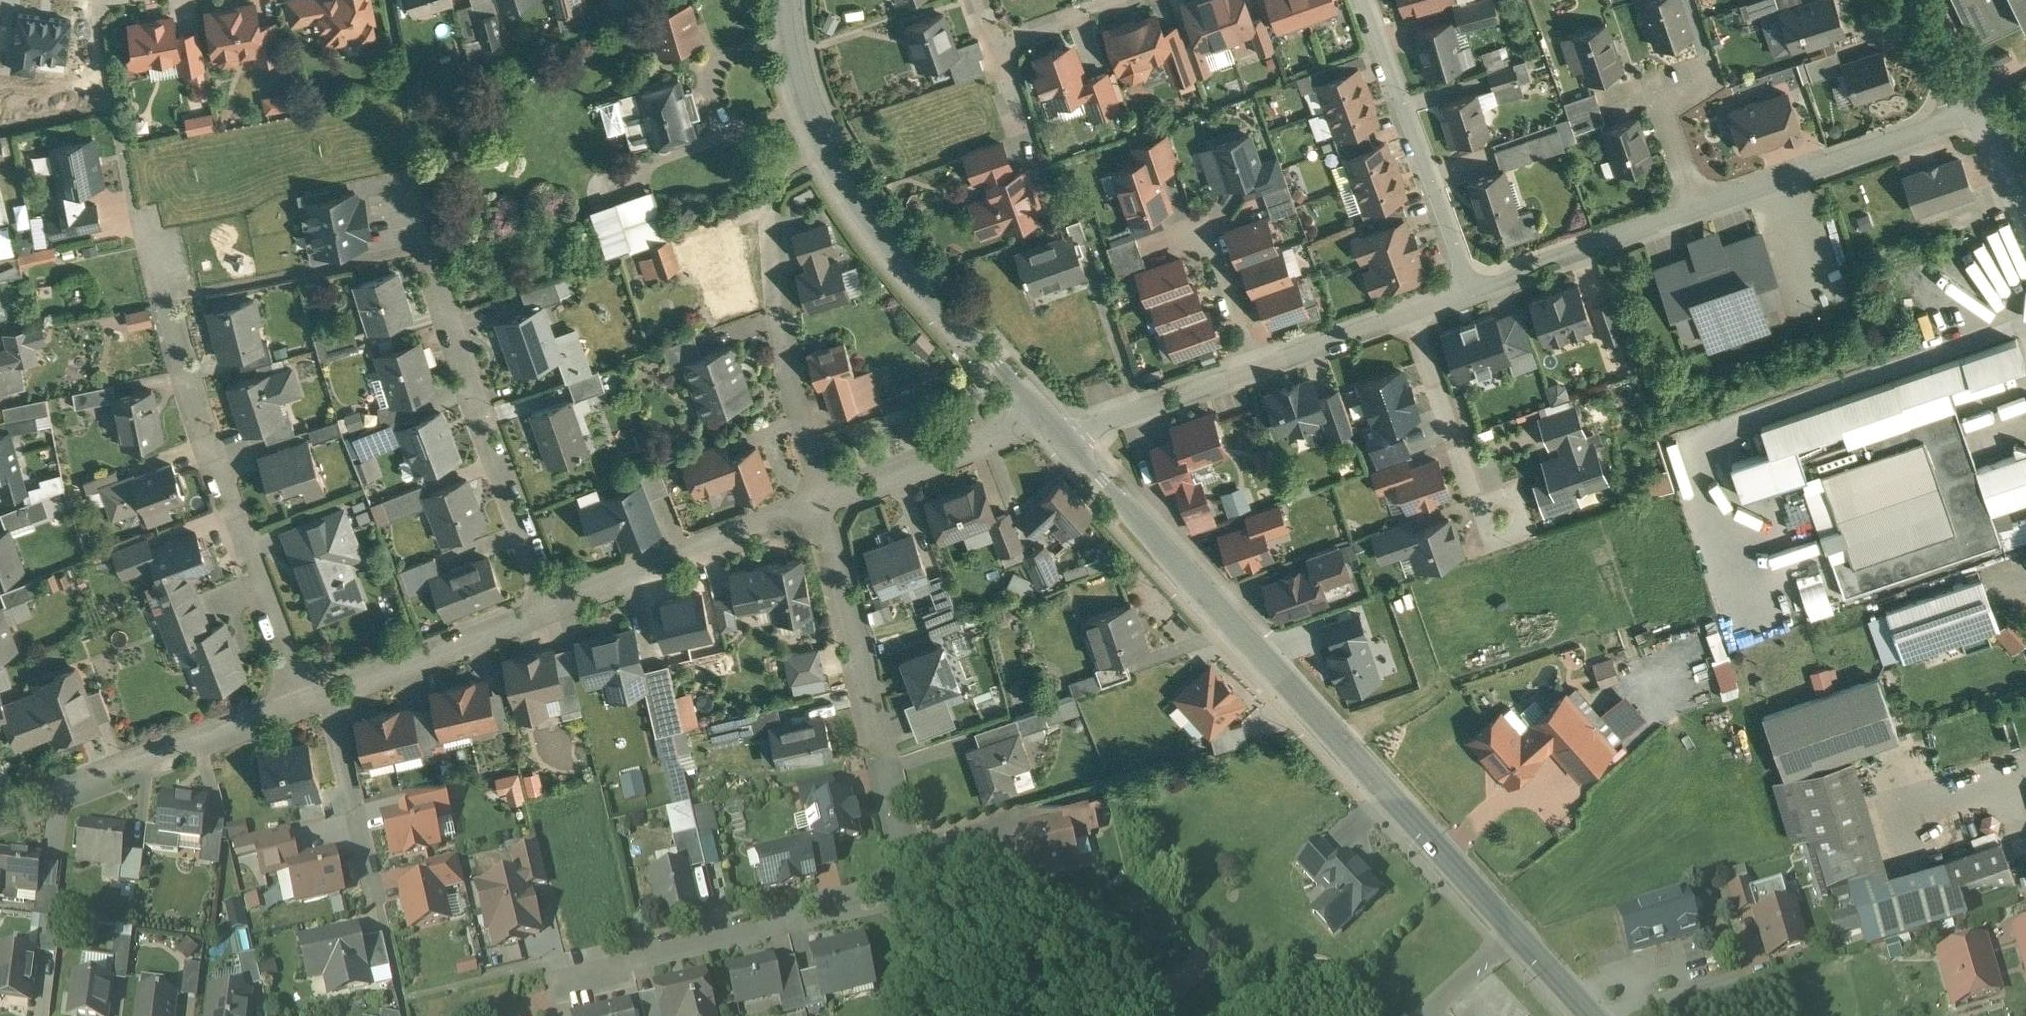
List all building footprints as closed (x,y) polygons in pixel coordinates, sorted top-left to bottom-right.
[(293,23),(320,18),(317,0),(288,0),(293,23)] [(320,18),(325,42),(375,32),(369,0),(317,0),(320,18)] [(413,13),(415,12),(414,11),(432,4),(433,7),(452,1),(452,0),(409,0),(413,13)] [(562,30),(586,21),(581,0),(554,0),(562,30)] [(1184,4),(1197,41),(1200,48),(1203,47),(1227,39),(1213,0),(1194,0),(1184,4)] [(1227,39),(1251,30),(1255,29),(1252,21),(1244,0),(1213,0),(1227,39)] [(1260,10),(1272,6),(1269,0),(1257,0),(1260,10)] [(1272,6),(1276,17),(1279,25),(1293,20),(1295,25),(1309,20),(1302,0),(1269,0),(1272,6)] [(1309,20),(1323,15),(1321,10),(1335,5),(1333,0),(1302,0),(1309,20)] [(1403,11),(1443,0),(1400,0),(1403,11)] [(1453,6),(1459,29),(1499,18),(1494,0),(1477,0),(1453,6)] [(1641,1),(1657,49),(1691,37),(1678,0),(1645,0),(1641,1)] [(1745,5),(1751,19),(1780,9),(1778,0),(1759,0),(1745,5)] [(1781,13),(1793,49),(1843,32),(1833,0),(1819,0),(1781,13)] [(1975,46),(2025,22),(2025,0),(1953,0),(1975,46)] [(255,3),(233,7),(231,10),(225,11),(222,9),(208,12),(216,57),(220,56),(225,59),(236,57),(239,53),(256,50),(263,48),(259,24),(255,3)] [(472,4),(457,8),(465,41),(481,36),(476,18),(472,4)] [(689,4),(650,16),(661,56),(698,45),(693,27),(696,26),(689,4)] [(1272,6),(1260,10),(1263,17),(1265,21),(1276,17),(1272,6)] [(7,11),(0,30),(0,52),(18,59),(41,68),(56,30),(7,11)] [(495,13),(476,18),(481,36),(484,45),(502,41),(495,13)] [(943,14),(906,26),(920,68),(956,55),(957,55),(954,48),(943,14)] [(1156,16),(1125,27),(1124,24),(1106,31),(1120,69),(1122,68),(1124,72),(1133,77),(1143,73),(1148,63),(1147,60),(1165,53),(1169,52),(1162,32),(1156,16)] [(1263,17),(1252,21),(1255,29),(1251,30),(1259,53),(1274,48),(1265,21),(1263,17)] [(173,18),(131,26),(135,48),(131,55),(133,62),(139,67),(147,65),(149,62),(178,57),(180,56),(176,36),(173,18)] [(278,21),(259,24),(263,48),(256,50),(259,61),(285,56),(278,21)] [(1451,21),(1415,31),(1422,55),(1420,56),(1425,74),(1474,60),(1469,44),(1459,47),(1451,21)] [(1622,72),(1606,25),(1571,37),(1587,84),(1622,72)] [(1179,26),(1162,32),(1169,52),(1165,53),(1166,57),(1188,50),(1186,45),(1179,26)] [(199,32),(176,36),(180,56),(178,57),(181,72),(206,67),(199,32)] [(978,40),(954,48),(957,55),(956,55),(959,64),(984,55),(978,40)] [(1203,47),(1200,48),(1197,41),(1186,45),(1191,60),(1197,75),(1211,70),(1203,47)] [(1069,52),(1062,49),(1060,49),(1057,48),(1050,51),(1049,53),(1035,58),(1040,71),(1038,76),(1042,88),(1047,90),(1052,103),(1083,92),(1089,90),(1086,79),(1075,50),(1069,52)] [(1188,50),(1166,57),(1170,68),(1191,60),(1188,50)] [(0,52),(0,80),(2,80),(9,62),(16,64),(18,59),(0,52)] [(1882,52),(1842,66),(1854,100),(1894,86),(1882,52)] [(1832,53),(1805,63),(1812,83),(1813,83),(1811,78),(1838,69),(1832,53)] [(1342,61),(1309,73),(1315,88),(1319,87),(1318,84),(1346,73),(1342,61)] [(1514,67),(1488,75),(1493,90),(1519,82),(1514,67)] [(1346,73),(1318,84),(1319,87),(1327,109),(1370,94),(1367,85),(1364,86),(1357,69),(1346,73)] [(1108,72),(1086,79),(1089,90),(1083,92),(1091,116),(1120,105),(1108,72)] [(678,76),(638,88),(638,90),(617,96),(632,149),(653,143),(654,146),(657,145),(658,147),(659,148),(660,149),(662,150),(664,150),(667,150),(669,149),(671,147),(671,145),(672,143),(671,141),(695,134),(678,76)] [(1595,93),(1564,104),(1569,119),(1600,109),(1595,93)] [(1370,94),(1327,109),(1336,132),(1337,135),(1365,124),(1376,120),(1370,103),(1373,102),(1370,94)] [(1475,94),(1443,104),(1450,127),(1445,128),(1451,146),(1488,134),(1475,94)] [(1786,94),(1758,103),(1756,103),(1748,105),(1747,107),(1731,113),(1745,152),(1785,138),(1786,141),(1800,136),(1799,133),(1800,133),(1786,94)] [(1600,109),(1569,119),(1574,135),(1605,124),(1600,109)] [(1637,119),(1603,131),(1617,174),(1619,174),(1633,168),(1634,169),(1651,163),(1637,119)] [(1365,124),(1337,135),(1336,132),(1332,133),(1337,148),(1369,136),(1365,124)] [(1249,135),(1213,147),(1226,185),(1253,176),(1262,172),(1261,169),(1249,135)] [(1166,136),(1134,147),(1139,161),(1153,157),(1158,172),(1176,166),(1166,136)] [(1369,136),(1337,148),(1343,163),(1347,161),(1346,158),(1374,148),(1369,136)] [(93,139),(53,147),(62,191),(66,210),(74,209),(81,207),(77,188),(102,183),(93,139)] [(1525,141),(1495,150),(1500,165),(1530,155),(1525,141)] [(1001,143),(966,155),(975,180),(986,177),(1010,168),(1001,143)] [(1374,148),(1346,158),(1347,161),(1355,184),(1397,168),(1394,160),(1391,161),(1385,144),(1374,148)] [(1139,161),(1119,168),(1124,184),(1121,192),(1131,221),(1165,209),(1162,202),(1166,194),(1158,172),(1153,157),(1139,161)] [(1960,159),(1905,178),(1917,212),(1972,193),(1960,159)] [(1280,162),(1261,169),(1262,172),(1253,176),(1259,193),(1262,192),(1287,183),(1280,162)] [(1010,168),(986,177),(996,204),(974,212),(982,234),(1004,226),(1004,228),(1041,215),(1025,170),(1013,175),(1010,168)] [(1397,168),(1355,184),(1363,206),(1365,209),(1392,199),(1404,195),(1398,177),(1400,176),(1397,168)] [(1502,170),(1467,182),(1468,183),(1482,226),(1481,226),(1482,228),(1500,222),(1517,216),(1517,215),(1502,170)] [(1287,183),(1262,192),(1267,205),(1292,196),(1287,183)] [(301,206),(307,205),(307,203),(330,198),(328,190),(299,196),(301,206)] [(312,228),(367,217),(364,200),(357,202),(355,193),(330,198),(307,203),(307,205),(312,228)] [(1292,196),(1267,205),(1272,218),(1296,209),(1292,196)] [(1392,199),(1365,209),(1363,206),(1359,208),(1365,222),(1403,208),(1396,210),(1392,199)] [(81,207),(74,209),(79,232),(100,227),(95,204),(81,207)] [(1403,208),(1365,222),(1365,223),(1379,217),(1383,228),(1403,221),(1403,222),(1408,220),(1403,208)] [(66,210),(62,211),(64,218),(50,221),(52,233),(66,230),(67,234),(79,232),(74,209),(66,210)] [(1517,216),(1500,222),(1507,242),(1537,232),(1535,224),(1536,224),(1534,218),(1533,218),(1530,211),(1517,215),(1517,216)] [(661,214),(621,228),(630,253),(649,246),(670,239),(661,214)] [(370,235),(367,217),(312,228),(316,251),(317,254),(339,249),(364,245),(363,236),(370,235)] [(1265,218),(1228,232),(1239,263),(1280,248),(1276,249),(1265,218)] [(1080,219),(1066,224),(1071,235),(1072,235),(1075,246),(1088,241),(1080,219)] [(1383,228),(1352,240),(1359,258),(1370,254),(1376,269),(1365,273),(1372,292),(1422,274),(1413,248),(1419,246),(1414,235),(1409,237),(1403,222),(1403,221),(1383,228)] [(827,225),(795,235),(802,259),(824,252),(834,249),(827,225)] [(728,231),(683,248),(690,265),(701,261),(710,287),(744,275),(728,231)] [(1071,235),(1017,255),(1025,277),(1026,276),(1032,292),(1065,280),(1066,282),(1086,275),(1075,246),(1072,235),(1071,235)] [(1714,243),(1698,249),(1701,257),(1696,259),(1696,258),(1657,272),(1671,312),(1676,311),(1684,336),(1703,329),(1709,345),(1767,325),(1761,309),(1780,302),(1771,277),(1775,276),(1761,236),(1722,249),(1722,250),(1717,251),(1714,243)] [(1147,270),(1135,237),(1107,247),(1119,282),(1139,274),(1138,273),(1147,270)] [(670,239),(649,246),(652,257),(641,261),(647,279),(680,268),(670,239)] [(1280,248),(1239,263),(1239,264),(1243,263),(1253,293),(1295,278),(1291,279),(1280,248)] [(341,257),(339,249),(317,254),(316,251),(310,252),(312,263),(341,257)] [(824,252),(805,258),(809,271),(798,275),(809,309),(849,296),(838,262),(828,265),(824,252)] [(0,260),(0,280),(23,275),(19,256),(0,260)] [(1147,270),(1138,273),(1139,274),(1149,303),(1153,301),(1163,329),(1166,328),(1176,355),(1218,341),(1207,311),(1204,313),(1194,285),(1190,286),(1180,258),(1147,270)] [(397,274),(358,286),(370,328),(371,330),(410,318),(397,274)] [(1295,278),(1253,293),(1254,294),(1257,292),(1268,323),(1295,314),(1306,310),(1305,306),(1295,278)] [(555,279),(521,291),(526,306),(560,294),(555,279)] [(1579,286),(1562,291),(1561,290),(1545,296),(1546,297),(1529,303),(1544,344),(1593,327),(1579,286)] [(255,301),(211,312),(222,358),(224,358),(224,354),(237,351),(256,346),(256,345),(250,324),(260,322),(255,301)] [(1316,302),(1305,306),(1306,310),(1295,314),(1299,325),(1321,317),(1316,302)] [(1612,302),(1593,309),(1605,343),(1624,336),(1612,302)] [(541,307),(499,322),(506,341),(508,340),(519,372),(540,365),(539,362),(558,355),(541,307)] [(1517,314),(1495,322),(1507,356),(1529,348),(1517,314)] [(1477,324),(1475,320),(1460,325),(1461,329),(1444,336),(1458,377),(1476,371),(1477,375),(1492,370),(1491,366),(1508,360),(1507,356),(1495,322),(1494,318),(1477,324)] [(41,327),(6,334),(9,350),(33,346),(46,343),(41,327)] [(370,328),(316,344),(321,359),(359,348),(355,334),(371,330),(370,328)] [(694,336),(663,347),(669,367),(701,355),(694,336)] [(1761,430),(1770,454),(1842,428),(1848,444),(1796,462),(1806,490),(1807,490),(1822,532),(1838,526),(1839,529),(1820,536),(1825,551),(1844,544),(1848,554),(1831,560),(1844,598),(1862,591),(1862,592),(1930,568),(1930,567),(2002,542),(1991,512),(2025,500),(2025,453),(1977,470),(1955,406),(1954,406),(1947,386),(1969,379),(1970,382),(2024,363),(2016,339),(1761,430)] [(268,341),(256,345),(256,346),(237,351),(242,370),(273,361),(268,341)] [(419,343),(379,356),(385,375),(389,374),(397,401),(397,402),(413,397),(433,391),(419,343)] [(844,344),(807,355),(817,388),(824,386),(853,377),(854,377),(844,344)] [(27,388),(23,364),(37,361),(33,346),(9,350),(0,353),(0,395),(27,388)] [(731,347),(686,363),(693,381),(697,379),(708,412),(704,413),(705,415),(748,400),(736,366),(738,365),(731,347)] [(269,375),(230,388),(246,434),(266,427),(284,421),(282,415),(276,396),(299,388),(292,369),(270,376),(269,375)] [(598,370),(568,381),(575,401),(605,390),(598,370)] [(1401,370),(1360,385),(1373,425),(1375,430),(1398,422),(1417,416),(1412,402),(1416,401),(1409,382),(1406,384),(1401,370)] [(397,401),(389,374),(385,375),(373,379),(382,405),(397,401)] [(853,377),(824,386),(833,416),(862,407),(859,396),(853,377)] [(1298,382),(1281,388),(1281,390),(1268,395),(1280,429),(1290,425),(1292,429),(1314,421),(1313,417),(1322,414),(1324,414),(1318,397),(1311,380),(1298,384),(1298,382)] [(106,388),(74,394),(77,409),(109,404),(106,388)] [(1339,389),(1318,397),(1324,414),(1322,414),(1330,435),(1352,427),(1339,389)] [(153,391),(116,399),(125,447),(162,440),(153,391)] [(880,401),(876,391),(859,396),(862,407),(880,401)] [(413,397),(397,402),(397,401),(382,405),(378,407),(383,423),(396,417),(417,409),(413,397)] [(47,400),(4,408),(7,424),(50,415),(47,400)] [(569,401),(532,414),(551,465),(588,452),(587,451),(583,452),(574,427),(578,425),(569,401)] [(1540,420),(1549,443),(1559,440),(1581,432),(1583,431),(1575,408),(1540,420)] [(284,421),(266,427),(271,442),(296,433),(290,412),(282,415),(284,421)] [(357,412),(346,415),(350,428),(361,425),(357,412)] [(441,413),(401,429),(404,438),(403,438),(416,474),(458,458),(441,413)] [(1211,413),(1173,427),(1177,440),(1153,449),(1167,486),(1176,483),(1192,477),(1188,464),(1225,451),(1211,413)] [(383,423),(360,432),(368,451),(403,438),(404,438),(401,429),(396,417),(383,423)] [(339,420),(309,429),(313,442),(344,432),(339,420)] [(1398,422),(1375,430),(1373,425),(1365,428),(1375,456),(1406,445),(1398,422)] [(0,434),(0,477),(6,498),(27,493),(20,468),(19,468),(9,431),(0,434)] [(1552,482),(1536,488),(1545,511),(1577,500),(1574,491),(1605,479),(1593,445),(1587,448),(1581,432),(1559,440),(1565,455),(1545,462),(1552,482)] [(309,443),(260,459),(271,493),(280,490),(280,491),(283,491),(282,489),(302,482),(306,495),(324,489),(309,443)] [(717,443),(683,456),(689,472),(723,460),(717,443)] [(1406,445),(1375,456),(1379,467),(1406,458),(1410,456),(1406,445)] [(770,486),(756,448),(723,460),(689,472),(696,493),(730,481),(736,498),(770,486)] [(1410,469),(1406,458),(1379,467),(1372,470),(1380,492),(1400,485),(1396,474),(1410,469)] [(1410,469),(1396,474),(1400,485),(1408,508),(1449,493),(1437,460),(1410,469)] [(172,465),(134,479),(143,507),(149,522),(171,514),(168,504),(184,498),(172,465)] [(659,466),(635,475),(639,487),(641,486),(646,501),(669,492),(659,466)] [(126,477),(102,487),(113,517),(143,507),(134,479),(126,477)] [(1194,483),(1192,477),(1176,483),(1187,514),(1210,506),(1201,481),(1194,483)] [(467,480),(431,494),(434,503),(429,505),(444,540),(484,525),(467,480)] [(1063,480),(1017,520),(1032,537),(1047,524),(1061,540),(1092,513),(1063,480)] [(981,482),(927,503),(942,540),(989,522),(995,520),(995,518),(981,482)] [(421,485),(382,500),(390,520),(429,505),(421,485)] [(602,501),(583,509),(594,539),(619,529),(624,544),(658,531),(646,501),(641,486),(639,487),(602,501)] [(597,489),(578,496),(583,509),(602,501),(597,489)] [(1279,503),(1246,514),(1250,526),(1260,522),(1263,531),(1286,523),(1279,503)] [(27,505),(2,515),(6,527),(31,517),(27,505)] [(344,509),(316,520),(322,535),(326,545),(354,535),(344,509)] [(1009,513),(995,518),(995,520),(989,522),(1001,554),(1021,546),(1009,513)] [(1998,529),(2005,548),(2025,541),(2025,519),(1998,529)] [(1409,520),(1373,533),(1382,558),(1412,548),(1408,536),(1414,534),(1409,520)] [(1449,520),(1424,528),(1424,530),(1414,534),(1408,536),(1412,548),(1414,553),(1418,551),(1423,565),(1426,564),(1428,566),(1440,561),(1441,559),(1460,552),(1449,520)] [(1250,526),(1221,536),(1223,542),(1222,545),(1228,562),(1230,563),(1233,569),(1272,556),(1263,531),(1260,522),(1250,526)] [(0,535),(0,581),(24,572),(8,531),(0,535)] [(152,550),(157,564),(163,581),(149,586),(157,608),(162,607),(196,594),(189,574),(209,567),(196,533),(152,550)] [(354,535),(326,545),(322,535),(293,546),(305,576),(303,577),(319,619),(335,613),(336,614),(352,607),(342,581),(347,579),(340,561),(361,553),(354,535)] [(913,535),(866,553),(881,594),(900,587),(898,583),(927,573),(913,535)] [(147,537),(115,549),(125,576),(157,564),(152,550),(147,537)] [(1313,568),(1299,573),(1298,571),(1284,576),(1285,578),(1266,585),(1277,617),(1308,606),(1309,608),(1321,603),(1320,601),(1326,599),(1321,585),(1349,575),(1338,545),(1309,555),(1313,568)] [(1044,546),(1023,556),(1038,587),(1058,577),(1044,546)] [(435,557),(401,570),(411,596),(435,587),(432,579),(442,575),(435,557)] [(442,575),(432,579),(435,587),(446,616),(503,594),(489,557),(442,575)] [(802,558),(764,566),(772,605),(775,620),(813,613),(802,558)] [(764,566),(730,573),(734,595),(737,612),(738,612),(772,605),(764,566)] [(941,572),(926,578),(937,607),(937,608),(953,602),(941,572)] [(1982,579),(1886,612),(1903,661),(1999,627),(1982,579)] [(34,580),(2,592),(8,608),(40,595),(34,580)] [(196,594),(162,607),(177,645),(189,640),(189,638),(210,630),(208,625),(203,627),(192,597),(198,595),(198,593),(196,594)] [(734,595),(715,599),(721,630),(737,627),(734,612),(737,612),(734,595)] [(953,602),(937,608),(937,607),(923,612),(932,635),(961,624),(953,602)] [(1130,603),(1086,619),(1101,663),(1108,661),(1109,662),(1124,657),(1146,649),(1130,603)] [(0,607),(0,656),(17,649),(0,607)] [(210,630),(189,638),(189,640),(196,657),(191,659),(192,662),(193,662),(202,686),(242,671),(224,625),(210,630)] [(633,630),(578,643),(587,683),(605,679),(607,687),(626,683),(628,691),(645,687),(646,687),(642,670),(633,630)] [(942,645),(904,659),(909,672),(914,685),(918,698),(921,697),(935,692),(957,683),(942,645)] [(818,648),(785,655),(791,684),(824,677),(818,648)] [(552,650),(506,661),(519,717),(546,711),(542,695),(557,692),(562,691),(557,671),(552,650)] [(1124,657),(1109,662),(1108,661),(1101,663),(1094,666),(1096,674),(1101,686),(1131,676),(1124,657)] [(668,664),(642,670),(646,687),(645,687),(656,735),(662,734),(673,731),(683,728),(679,709),(668,664)] [(0,669),(0,691),(0,690),(13,686),(6,667),(0,669)] [(572,668),(557,671),(562,691),(557,692),(559,698),(578,693),(572,668)] [(1209,669),(1186,689),(1186,690),(1170,705),(1182,719),(1199,705),(1214,721),(1237,700),(1209,669)] [(76,671),(55,679),(57,684),(39,691),(40,694),(6,706),(13,724),(11,725),(13,730),(26,725),(29,719),(34,717),(41,736),(51,732),(56,735),(60,744),(64,743),(66,744),(75,741),(76,738),(98,729),(96,723),(85,694),(76,671)] [(1096,674),(1071,683),(1075,694),(1074,695),(1075,696),(1101,686),(1096,674)] [(1769,719),(1788,775),(1899,736),(1879,679),(1769,719)] [(486,681),(474,684),(473,681),(459,684),(469,729),(496,723),(494,714),(489,693),(486,681)] [(452,689),(432,693),(435,705),(441,730),(442,735),(443,735),(469,729),(459,684),(451,686),(452,689)] [(100,689),(85,694),(96,723),(111,718),(100,689)] [(11,725),(13,724),(6,706),(0,690),(0,691),(0,729),(11,725)] [(501,690),(489,693),(494,714),(506,711),(501,690)] [(935,692),(921,697),(924,706),(910,712),(919,735),(947,724),(935,692)] [(578,693),(559,698),(562,712),(581,707),(578,693)] [(1613,748),(1567,695),(1532,727),(1550,746),(1578,779),(1613,748)] [(435,705),(424,708),(425,713),(429,733),(441,730),(435,705)] [(692,706),(679,709),(683,728),(696,725),(692,706)] [(775,706),(739,715),(744,737),(771,731),(771,727),(779,725),(775,706)] [(411,709),(393,713),(393,711),(384,713),(394,756),(420,750),(421,750),(419,743),(413,716),(411,709)] [(1043,709),(1016,717),(1021,733),(1048,724),(1043,709)] [(506,711),(494,714),(496,723),(497,729),(509,727),(506,711)] [(375,717),(357,721),(359,729),(365,755),(367,762),(394,756),(384,713),(375,715),(375,717)] [(425,713),(413,716),(419,743),(431,740),(429,733),(425,713)] [(1521,739),(1500,716),(1472,741),(1509,784),(1512,781),(1516,782),(1521,777),(1521,773),(1538,759),(1537,757),(1550,746),(1534,728),(1521,739)] [(824,718),(796,724),(796,722),(779,725),(771,727),(771,731),(780,766),(833,754),(824,718)] [(359,729),(349,731),(355,758),(365,755),(359,729)] [(441,730),(429,733),(431,740),(432,744),(444,742),(443,735),(442,735),(441,730)] [(1218,730),(1186,737),(1190,755),(1222,748),(1218,730)] [(690,805),(673,731),(662,734),(669,762),(663,764),(673,809),(690,805)] [(1019,734),(970,750),(986,798),(1016,788),(1010,770),(1029,764),(1019,734)] [(431,740),(419,743),(421,750),(420,750),(422,754),(434,752),(432,744),(431,740)] [(307,746),(261,756),(268,791),(295,785),(296,789),(316,785),(307,746)] [(365,755),(355,758),(358,769),(368,767),(367,762),(365,755)] [(1851,759),(1774,782),(1791,841),(1810,835),(1828,893),(1848,887),(1848,889),(1887,878),(1851,759)] [(830,779),(797,787),(802,809),(809,808),(809,806),(836,800),(830,779)] [(442,787),(406,795),(410,812),(429,807),(431,814),(447,810),(442,787)] [(836,800),(809,806),(809,808),(811,816),(806,817),(810,831),(815,830),(817,838),(828,835),(830,845),(838,843),(845,842),(845,841),(859,838),(856,825),(859,825),(855,809),(852,809),(849,797),(836,800)] [(1087,797),(1060,804),(1065,824),(1066,823),(1070,839),(1096,832),(1087,797)] [(319,799),(298,804),(303,827),(324,822),(319,799)] [(208,805),(164,800),(160,832),(157,852),(179,855),(181,842),(183,842),(183,839),(201,841),(201,843),(203,844),(204,834),(208,805)] [(410,812),(383,818),(392,857),(405,854),(405,857),(425,853),(425,849),(438,846),(431,814),(429,807),(410,812)] [(1065,824),(1021,835),(1028,860),(1032,875),(1076,864),(1070,839),(1066,823),(1065,824)] [(126,832),(83,827),(79,864),(122,869),(123,857),(126,832)] [(160,832),(147,831),(144,851),(157,852),(160,832)] [(223,837),(204,834),(203,844),(208,844),(205,866),(219,868),(223,837)] [(697,834),(674,839),(680,869),(687,868),(688,869),(704,865),(697,834)] [(793,845),(756,854),(751,856),(755,869),(760,868),(760,871),(758,876),(760,885),(764,887),(765,891),(780,887),(781,890),(800,885),(800,883),(815,879),(813,870),(835,865),(830,845),(828,835),(817,838),(793,844),(793,845)] [(2001,841),(1944,861),(1958,898),(1959,898),(2014,878),(2001,841)] [(292,842),(257,850),(263,877),(290,871),(288,864),(296,862),(292,842)] [(1339,864),(1319,842),(1295,864),(1317,887),(1320,883),(1320,882),(1339,864)] [(539,851),(511,858),(516,879),(526,877),(529,890),(547,886),(539,851)] [(296,862),(288,864),(290,871),(297,904),(342,894),(333,853),(296,862)] [(1,855),(0,861),(0,892),(3,892),(39,896),(43,859),(1,855)] [(144,857),(129,855),(125,884),(140,886),(144,857)] [(458,858),(426,865),(430,882),(439,880),(441,891),(464,886),(458,858)] [(1379,893),(1346,858),(1339,864),(1320,882),(1320,883),(1335,899),(1335,904),(1322,916),(1337,932),(1352,918),(1357,918),(1363,912),(1363,907),(1379,893)] [(1028,860),(1008,865),(1014,889),(1034,884),(1032,875),(1028,860)] [(1887,878),(1848,889),(1866,947),(1965,917),(1959,898),(1958,898),(1944,861),(1887,878)] [(680,869),(653,875),(662,916),(696,909),(688,869),(687,868),(680,869)] [(506,882),(500,878),(491,880),(487,886),(483,887),(483,888),(478,889),(487,930),(493,929),(498,949),(521,944),(520,940),(540,935),(529,890),(526,877),(516,879),(506,882)] [(430,882),(402,889),(411,931),(448,922),(441,891),(439,880),(430,882)] [(1755,907),(1748,882),(1729,887),(1737,913),(1755,907)] [(60,891),(44,889),(40,919),(46,920),(56,921),(60,891)] [(1686,894),(1618,915),(1629,953),(1697,933),(1686,894)] [(1805,945),(1792,902),(1756,913),(1768,956),(1805,945)] [(56,921),(46,920),(41,955),(57,957),(62,922),(56,921)] [(2014,929),(2025,970),(2025,926),(2014,929)] [(356,930),(301,943),(309,981),(342,974),(346,993),(369,988),(366,976),(358,942),(356,930)] [(1104,945),(1089,934),(1083,942),(1098,953),(1104,945)] [(382,937),(358,942),(366,976),(390,970),(382,937)] [(1984,938),(1938,952),(1954,1006),(2000,992),(1984,938)] [(844,946),(815,953),(815,951),(813,952),(818,974),(824,999),(826,998),(843,994),(842,989),(873,982),(863,939),(843,944),(844,946)] [(133,943),(115,941),(111,977),(128,979),(133,943)] [(0,951),(0,998),(28,1001),(28,1004),(36,954),(16,951),(15,953),(0,951)] [(255,956),(239,959),(245,989),(262,985),(255,956)] [(772,960),(729,970),(737,1006),(778,996),(780,996),(774,969),(772,960)] [(474,963),(456,967),(459,978),(477,973),(474,963)] [(796,964),(774,969),(780,996),(778,996),(782,1010),(805,1004),(799,979),(796,964)] [(202,968),(186,967),(182,997),(198,999),(202,968)] [(818,974),(799,979),(805,1004),(807,1013),(828,1007),(826,998),(824,999),(818,974)] [(656,987),(659,998),(663,1015),(691,1015),(693,1015),(713,1015),(703,976),(656,987)] [(75,980),(70,1015),(108,1015),(112,984),(75,980)] [(140,991),(137,1015),(173,1015),(175,995),(140,991)] [(212,991),(210,1015),(248,1015),(251,996),(212,991)] [(640,1003),(643,1015),(663,1015),(659,998),(640,1003)] [(588,1015),(630,1015),(628,1007),(588,1015)]
